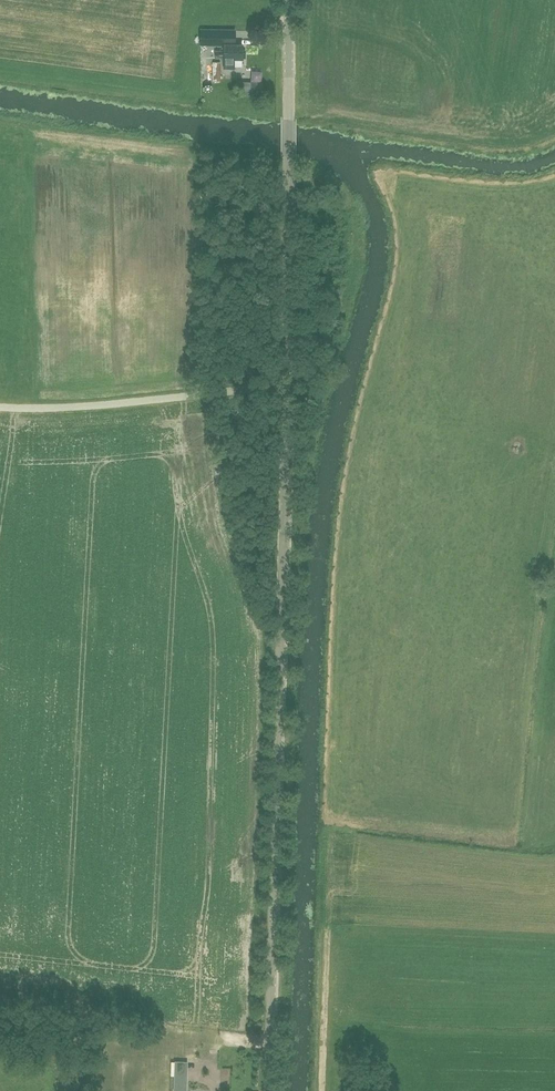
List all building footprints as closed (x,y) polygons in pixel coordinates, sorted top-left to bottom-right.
[(201,30),(201,44),(221,45),(221,31),(235,31),(235,30),(201,30)] [(224,45),(224,51),(215,50),(215,58),(224,58),(224,68),(234,68),(234,59),(242,59),(243,58),(245,58),(245,51),(243,51),(243,45),(224,45)] [(220,1088),(219,1071),(207,1071),(208,1088),(220,1088)] [(174,1090),(187,1090),(187,1078),(174,1077),(174,1090)]
